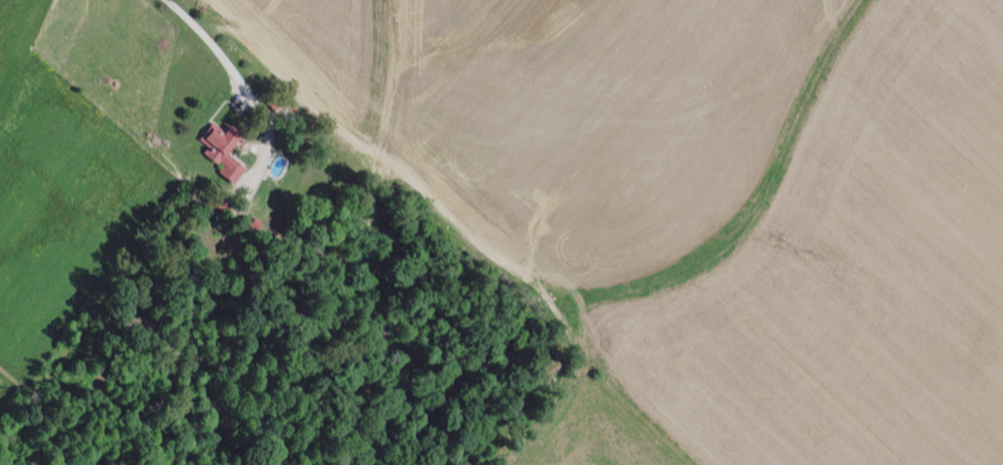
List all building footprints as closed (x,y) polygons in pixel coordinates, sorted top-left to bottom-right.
[(244,169),(222,152),(235,135),(223,126),(216,134),(207,127),(197,139),(213,151),(208,158),(220,168),(216,173),(232,185),(244,169)]
